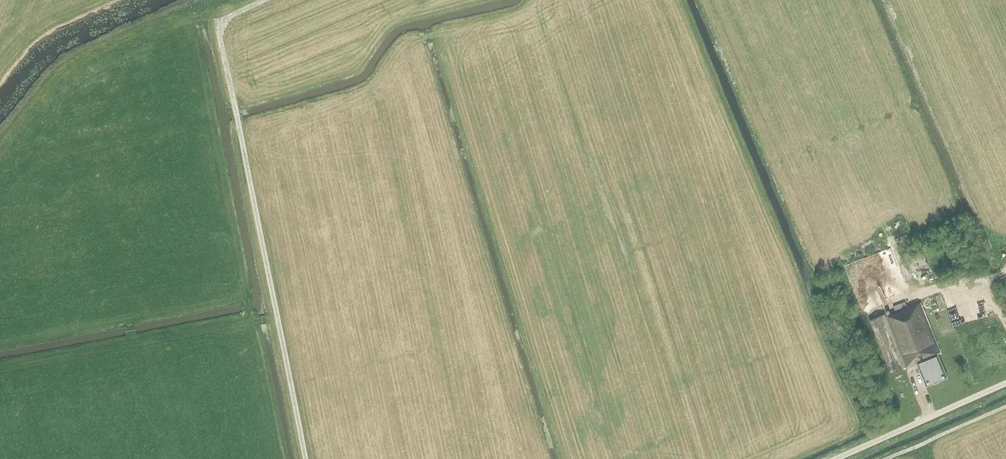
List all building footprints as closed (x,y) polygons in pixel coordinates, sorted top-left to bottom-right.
[(898,245),(910,240),(907,234),(896,239),(898,245)] [(911,273),(929,266),(922,250),(905,256),(911,273)] [(854,302),(854,303),(854,304),(854,306),(855,307),(856,308),(857,309),(858,309),(859,310),(860,310),(862,311),(863,310),(864,310),(865,310),(866,309),(867,309),(868,308),(869,307),(869,306),(869,305),(870,305),(870,304),(870,303),(870,302),(870,301),(869,300),(869,299),(869,298),(868,297),(867,296),(866,296),(865,295),(863,294),(861,294),(860,294),(859,295),(858,295),(857,296),(856,297),(855,298),(854,299),(854,300),(854,301),(854,302)] [(886,317),(885,314),(870,320),(891,372),(917,362),(927,386),(948,377),(938,354),(941,352),(921,303),(886,317)]
